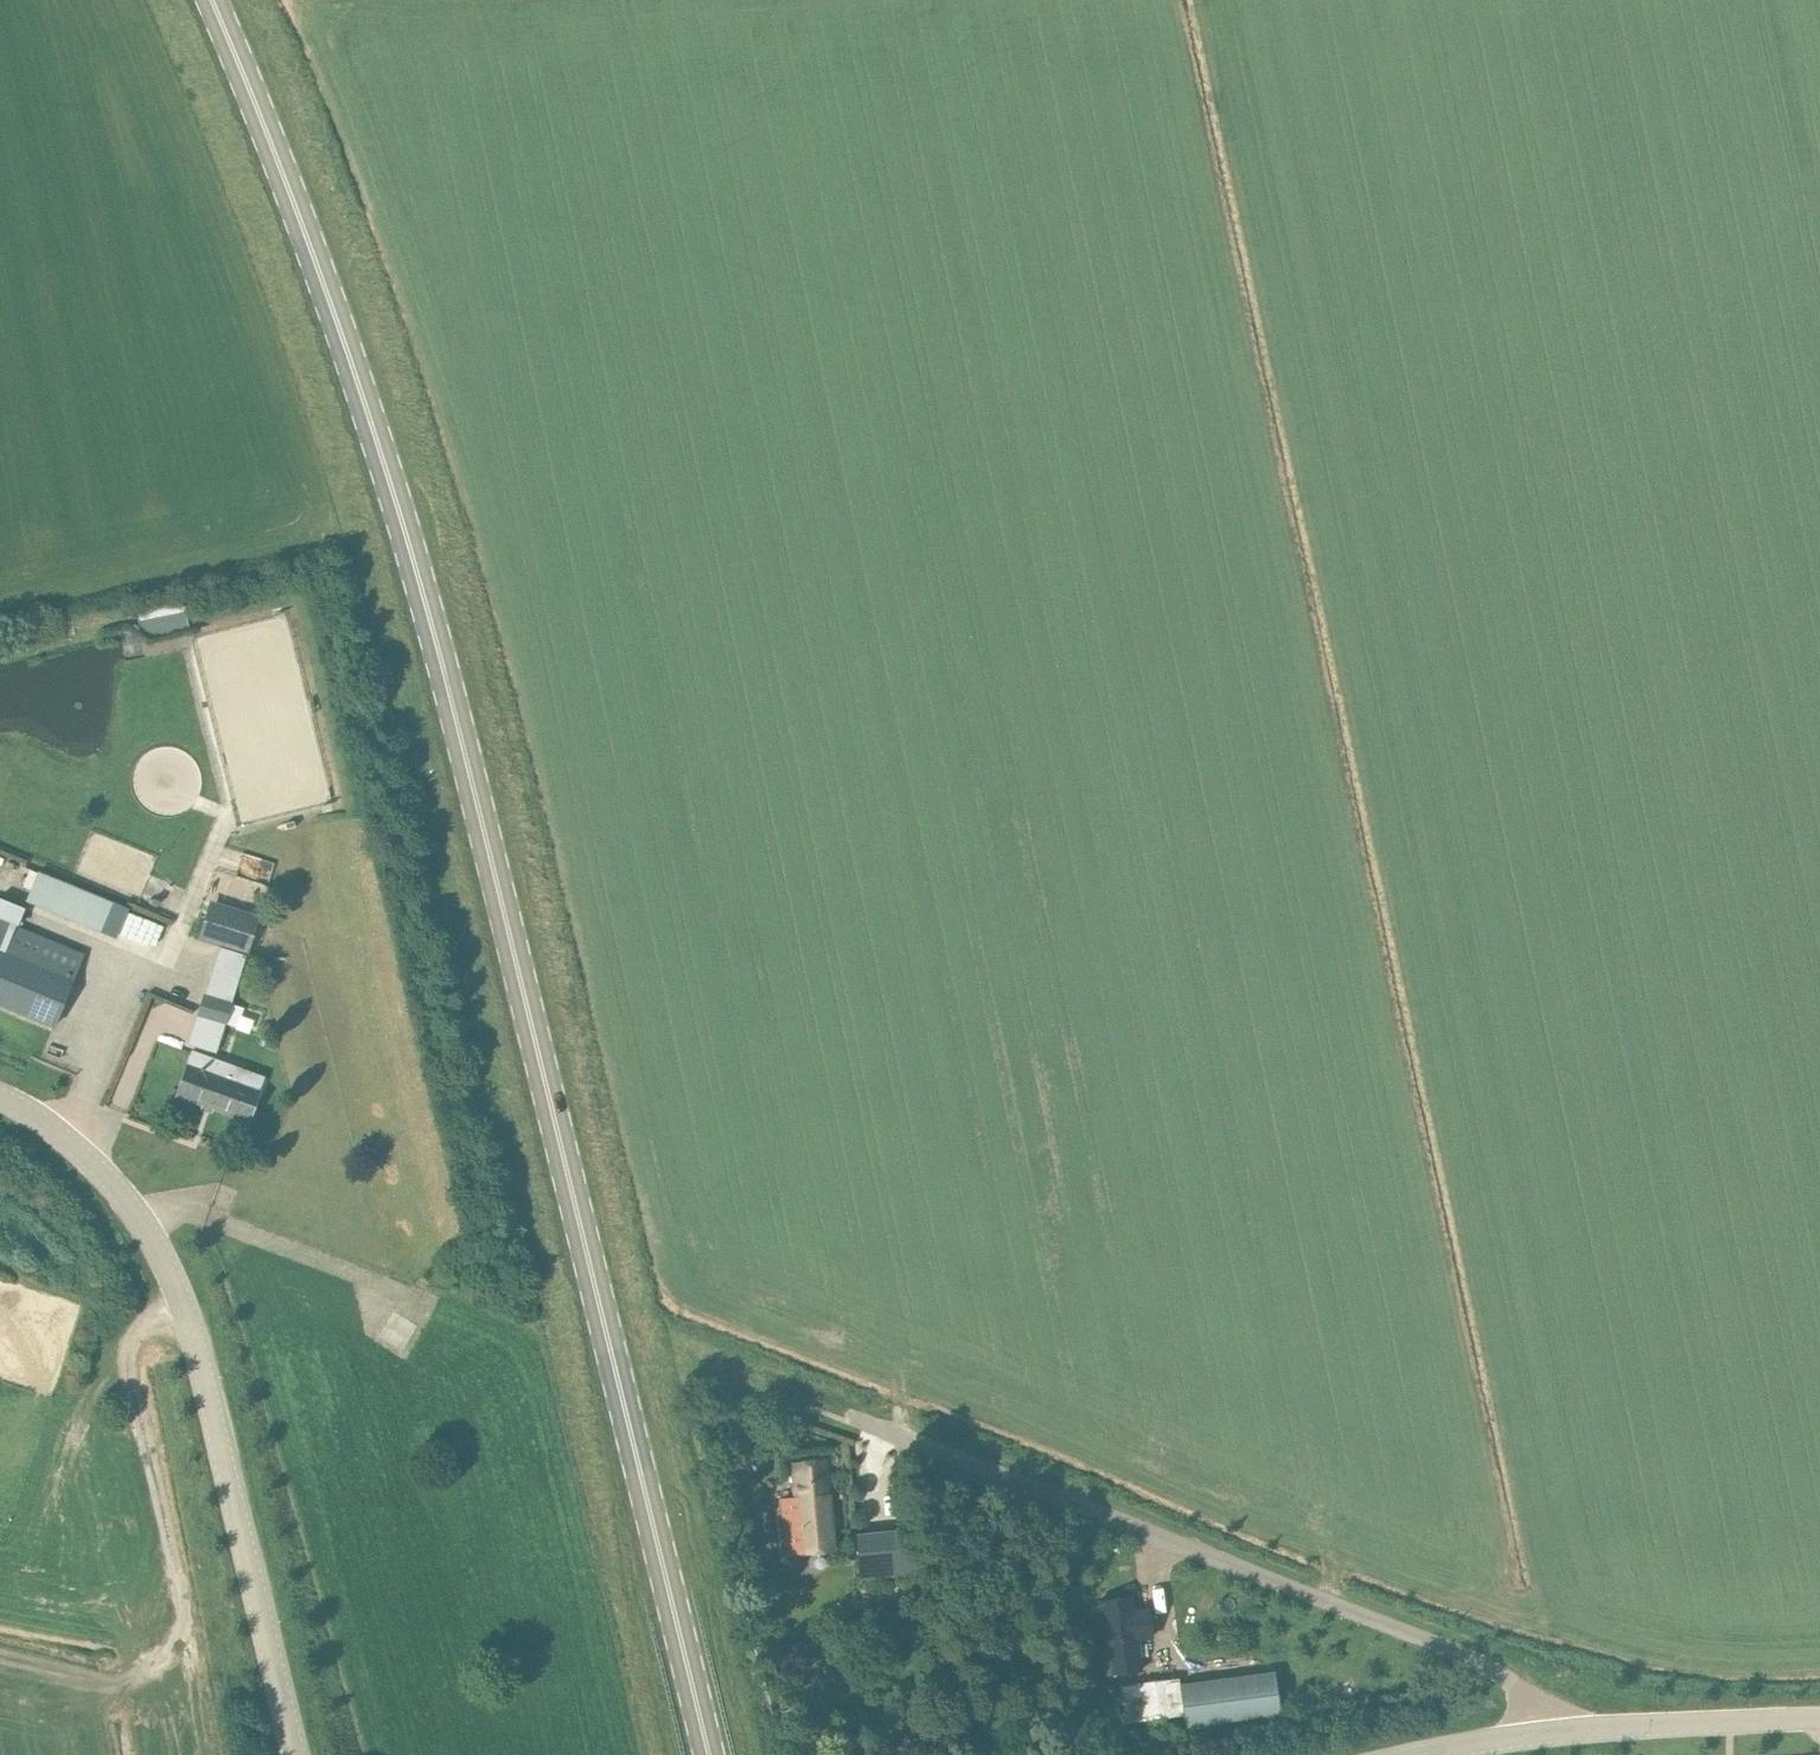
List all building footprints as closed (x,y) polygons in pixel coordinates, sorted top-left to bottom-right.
[(183,598),(136,607),(139,621),(185,612),(183,598)] [(270,875),(273,860),(244,854),(241,869),(270,875)] [(32,873),(21,905),(156,951),(167,920),(32,873)] [(53,1027),(83,953),(21,928),(17,926),(24,907),(0,898),(0,899),(0,1005),(53,1027)] [(198,940),(248,955),(260,915),(210,900),(198,940)] [(239,975),(212,968),(205,991),(189,1040),(217,1051),(239,975)] [(264,1077),(192,1051),(184,1073),(176,1096),(248,1122),(256,1100),(260,1090),(259,1090),(264,1077)] [(792,1463),(795,1497),(781,1499),(787,1555),(834,1550),(825,1459),(792,1463)] [(912,1528),(855,1534),(859,1579),(916,1574),(912,1528)] [(1094,1619),(1097,1643),(1100,1675),(1139,1670),(1137,1655),(1135,1638),(1153,1636),(1150,1608),(1132,1610),(1131,1606),(1131,1598),(1099,1602),(1101,1618),(1094,1619)] [(1274,1665),(1179,1678),(1185,1720),(1280,1707),(1274,1665)] [(1095,1668),(1081,1670),(1082,1680),(1096,1678),(1095,1668)] [(1183,1712),(1178,1675),(1119,1681),(1122,1718),(1183,1712)]
